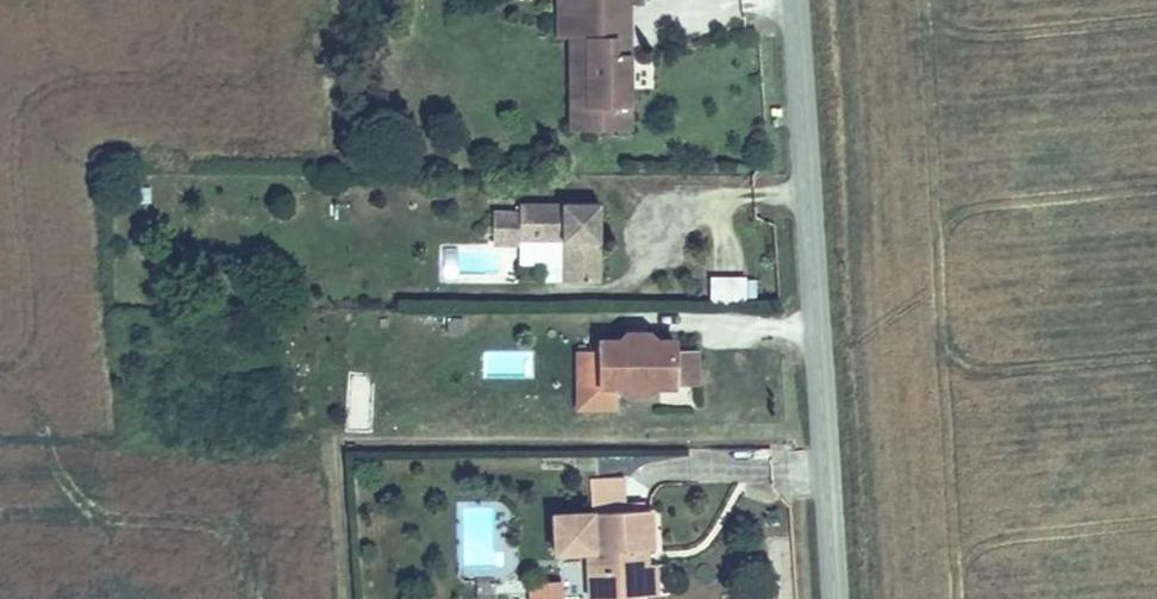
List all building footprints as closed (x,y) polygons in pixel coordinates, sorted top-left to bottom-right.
[(645,66),(645,46),(630,46),(630,0),(554,0),(555,37),(573,38),(573,66),(645,66)] [(645,46),(646,0),(630,0),(630,46),(645,46)] [(555,37),(555,66),(573,66),(573,38),(555,37)] [(573,66),(555,66),(555,126),(573,126),(573,66)] [(647,126),(645,66),(573,66),(573,126),(647,126)] [(529,238),(528,279),(601,280),(601,201),(487,199),(487,238),(529,238)] [(709,277),(709,307),(745,307),(745,277),(709,277)] [(603,386),(614,386),(625,386),(625,394),(649,393),(650,387),(660,387),(676,387),(676,373),(699,373),(699,353),(674,353),(674,344),(649,344),(649,338),(624,339),(624,345),(602,345),(602,351),(603,386)] [(615,409),(614,386),(603,386),(602,351),(577,352),(579,409),(615,409)] [(347,373),(344,432),(369,433),(372,375),(347,373)] [(676,387),(660,387),(660,407),(700,407),(699,373),(676,373),(676,387)] [(590,510),(627,507),(624,476),(587,480),(590,510)] [(645,591),(642,546),(657,545),(655,509),(560,514),(562,551),(591,550),(593,593),(645,591)] [(563,584),(528,583),(528,598),(563,598),(563,584)]
